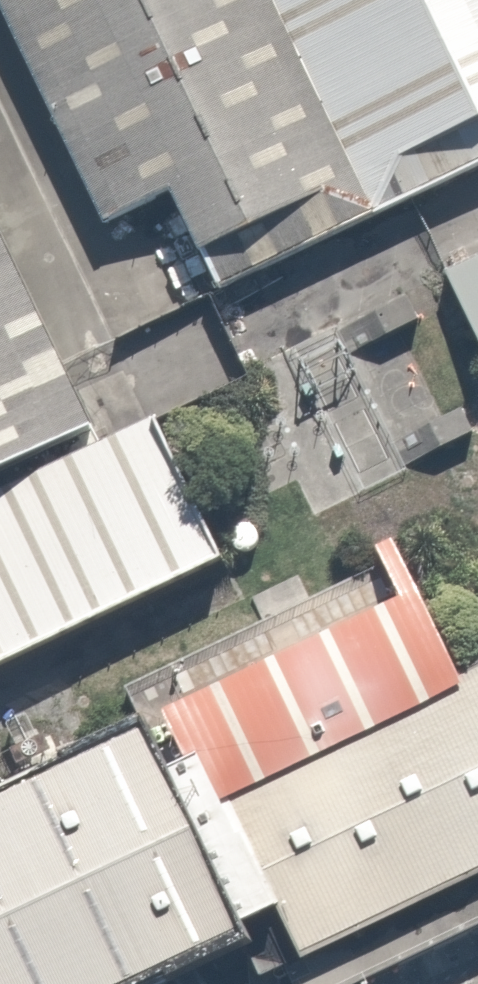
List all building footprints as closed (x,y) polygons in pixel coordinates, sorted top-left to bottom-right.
[(361,236),(247,0),(0,0),(0,27),(102,236),(168,204),(217,305),(361,236)] [(361,236),(477,179),(477,0),(247,0),(361,236)] [(0,248),(0,485),(94,440),(0,248)] [(441,271),(477,347),(477,254),(441,271)] [(0,485),(0,674),(225,565),(151,412),(94,440),(0,485)] [(400,596),(144,720),(192,818),(448,694),(400,596)] [(192,818),(265,968),(477,865),(477,679),(448,694),(192,818)] [(0,789),(0,983),(122,983),(156,968),(194,950),(228,933),(128,728),(0,789)] [(194,950),(156,968),(164,983),(210,983),(194,950)]
